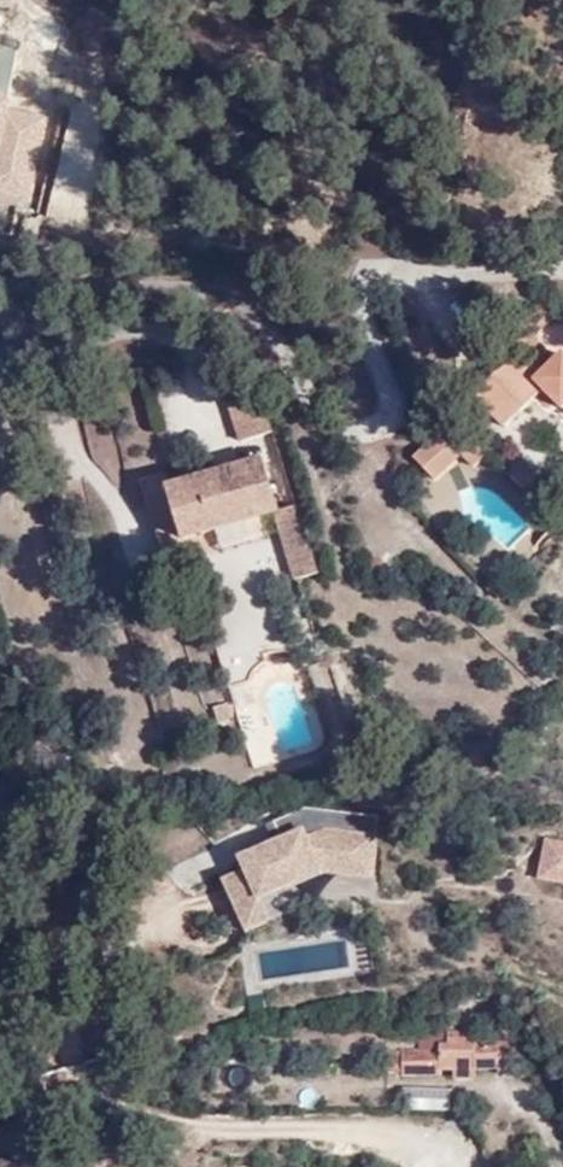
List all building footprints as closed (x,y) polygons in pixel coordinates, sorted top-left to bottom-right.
[(14,46),(0,44),(0,185),(23,189),(34,111),(5,107),(14,46)] [(504,363),(478,392),(513,420),(551,375),(534,359),(552,341),(540,329),(558,311),(540,293),(506,329),(520,344),(504,363)] [(469,383),(478,392),(504,363),(495,353),(469,383)] [(249,389),(218,398),(231,437),(262,427),(249,389)] [(461,455),(475,468),(490,453),(477,440),(461,455)] [(409,464),(438,476),(447,454),(419,442),(409,464)] [(250,456),(159,486),(174,537),(266,507),(250,456)] [(375,898),(375,810),(298,811),(298,834),(215,868),(240,929),(246,929),(287,913),(287,900),(290,898),(375,898)] [(542,836),(535,888),(562,891),(562,839),(542,836)] [(402,1078),(441,1078),(442,1070),(495,1071),(495,1074),(514,1074),(515,1044),(472,1043),(473,1032),(448,1031),(448,1035),(419,1035),(419,1052),(391,1051),(390,1077),(402,1078)]
